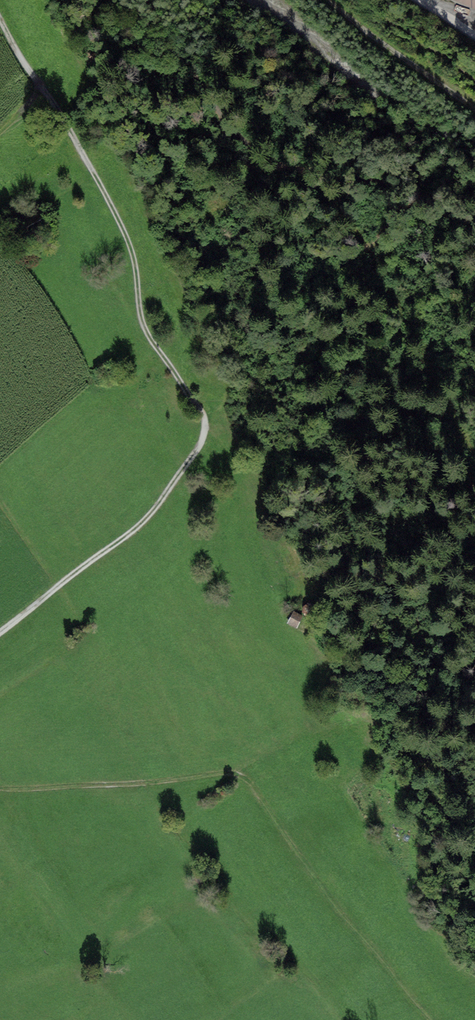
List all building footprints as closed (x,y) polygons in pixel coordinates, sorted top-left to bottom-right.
[(471,9),(471,0),(450,0),(471,9)]
